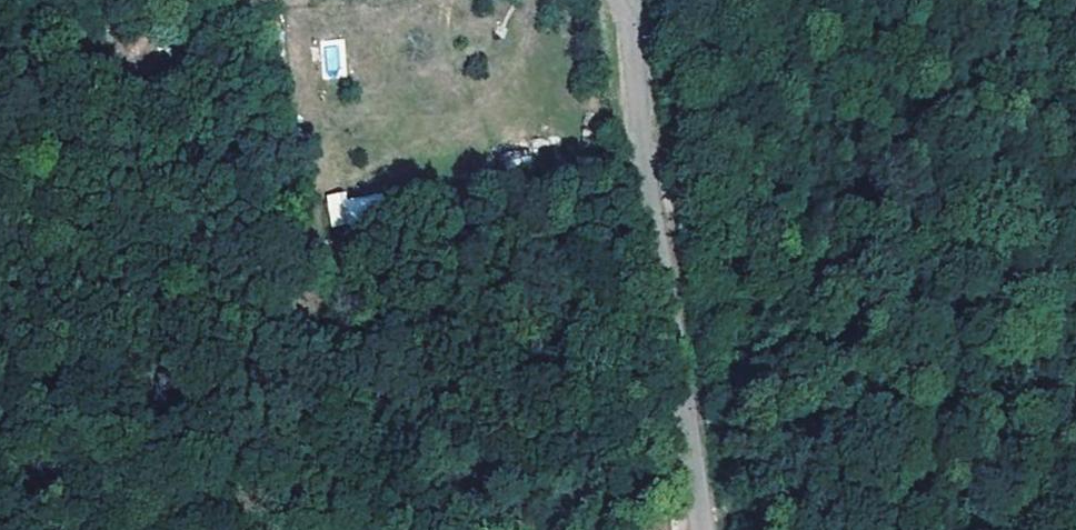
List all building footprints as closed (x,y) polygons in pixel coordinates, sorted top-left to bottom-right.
[(382,195),(328,195),(328,220),(383,220),(382,195)]
